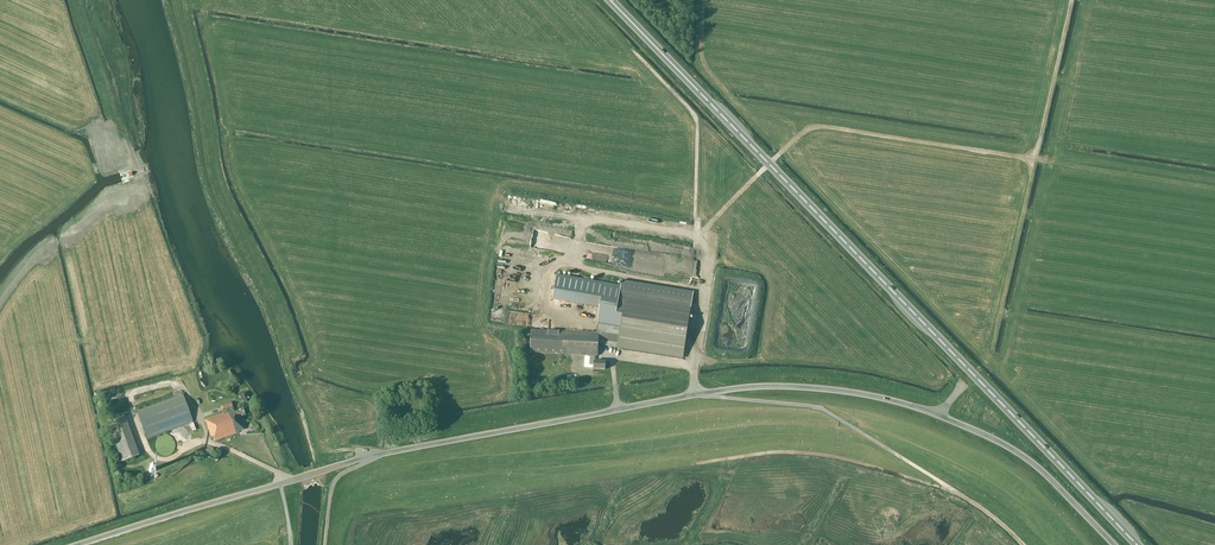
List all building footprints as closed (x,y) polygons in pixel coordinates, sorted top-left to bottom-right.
[(621,286),(557,274),(553,298),(600,307),(596,333),(531,329),(530,352),(590,355),(589,364),(594,365),(594,368),(605,369),(606,361),(595,361),(595,355),(598,356),(598,344),(618,347),(683,358),(692,300),(620,289),(621,286)] [(227,372),(238,386),(242,383),(231,369),(227,372)] [(241,404),(243,403),(246,407),(252,403),(245,392),(239,395),(239,396),(237,397),(241,404)] [(183,394),(136,411),(147,439),(193,422),(183,394)] [(243,409),(234,412),(234,409),(232,410),(231,407),(233,407),(231,402),(220,406),(222,411),(229,408),(230,410),(205,420),(211,436),(212,435),(214,441),(239,432),(238,431),(244,429),(239,417),(245,415),(243,409)] [(139,455),(125,415),(108,422),(122,461),(139,455)]
